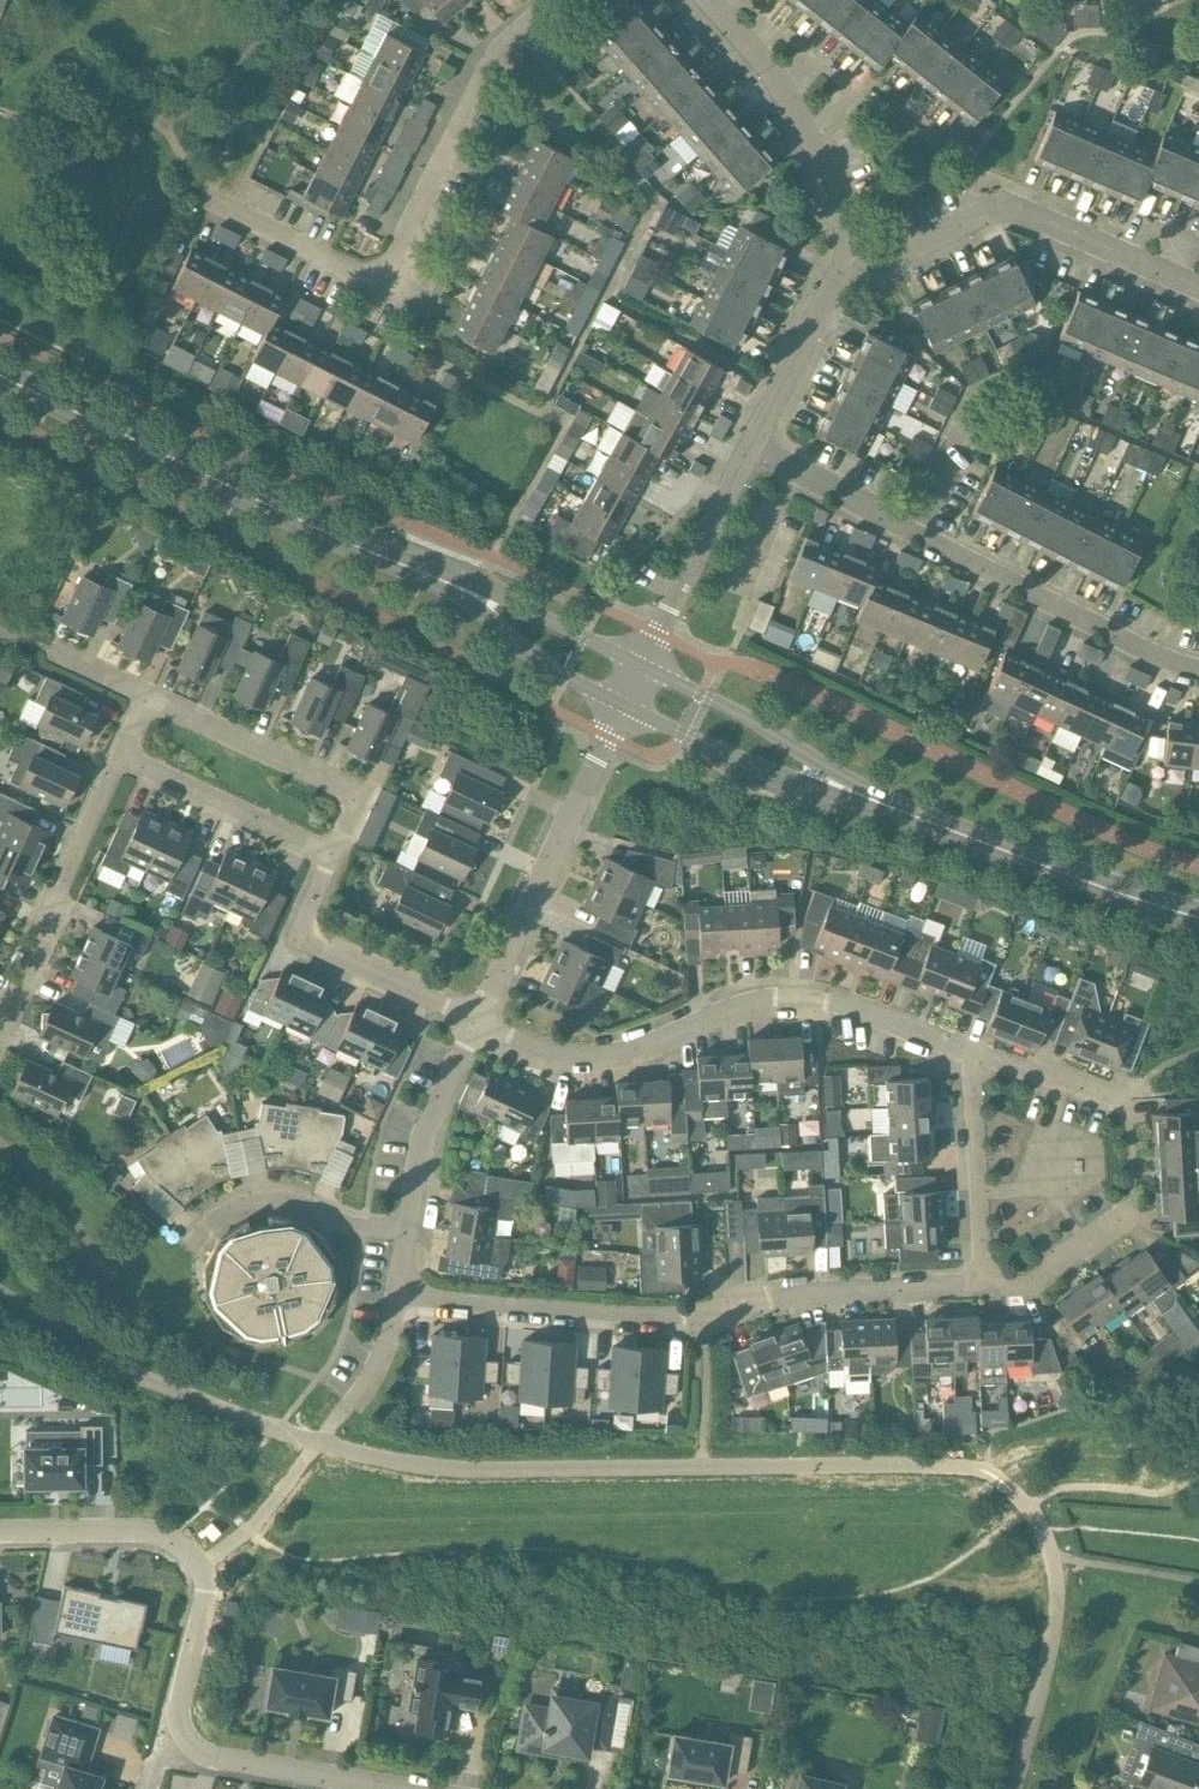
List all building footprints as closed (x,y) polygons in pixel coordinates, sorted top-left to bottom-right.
[(465,5),(460,0),(406,0),(416,12),(427,2),(444,23),(465,5)] [(608,50),(648,15),(635,0),(622,0),(589,29),(608,50)] [(646,2),(651,8),(661,0),(648,0),(646,2)] [(812,15),(824,0),(794,0),(812,15)] [(859,0),(824,0),(812,15),(833,32),(859,0)] [(888,8),(878,0),(859,0),(833,32),(854,49),(888,8)] [(962,2),(971,9),(978,0),(964,0),(962,2)] [(1127,11),(1128,11),(1139,11),(1139,0),(1127,0),(1127,11)] [(1139,11),(1152,11),(1152,0),(1139,0),(1139,11)] [(1074,27),(1086,27),(1086,4),(1086,1),(1074,1),(1074,27)] [(672,8),(666,2),(655,12),(660,18),(672,8)] [(1099,4),(1086,4),(1086,27),(1099,27),(1099,4)] [(908,24),(888,8),(854,49),(877,68),(888,54),(886,53),(909,25),(908,24)] [(886,53),(888,54),(908,70),(942,28),(920,10),(908,24),(909,25),(886,53)] [(806,18),(799,13),(790,25),(796,30),(806,18)] [(648,15),(608,50),(626,71),(666,35),(648,15)] [(1035,31),(1048,45),(1065,30),(1052,16),(1035,31)] [(1001,41),(1014,25),(1005,18),(992,34),(1001,41)] [(816,27),(810,22),(800,34),(806,39),(816,27)] [(1023,32),(1014,25),(1001,41),(1010,48),(1023,32)] [(929,88),(963,46),(942,28),(908,70),(929,88)] [(374,55),(412,74),(424,50),(386,31),(374,55)] [(699,39),(694,33),(682,43),(688,50),(699,39)] [(626,71),(644,92),(684,56),(666,35),(626,71)] [(708,49),(703,43),(691,54),(697,60),(708,49)] [(984,63),(963,46),(929,88),(950,105),(984,63)] [(848,53),(842,48),(832,60),(839,65),(848,53)] [(401,97),(412,74),(374,55),(374,56),(362,49),(350,72),(362,79),(362,78),(401,97)] [(684,56),(644,92),(662,112),(703,77),(684,56)] [(859,61),(852,56),(843,68),(849,73),(859,61)] [(455,66),(443,60),(438,71),(450,77),(455,66)] [(570,84),(586,70),(578,62),(563,75),(570,84)] [(1006,80),(984,63),(950,105),(972,123),(1006,80)] [(1097,86),(1105,67),(1094,63),(1086,82),(1097,86)] [(1105,67),(1097,86),(1107,91),(1115,72),(1105,67)] [(901,74),(895,69),(885,81),(892,86),(901,74)] [(586,70),(570,84),(578,92),(593,79),(586,70)] [(348,71),(336,94),(351,101),(389,121),(401,97),(362,78),(362,79),(350,72),(348,71)] [(1181,91),(1196,97),(1198,89),(1198,79),(1187,74),(1181,91)] [(736,81),(730,75),(719,85),(724,91),(736,81)] [(662,112),(681,133),(721,97),(703,77),(662,112)] [(912,82),(906,77),(896,89),(902,94),(912,82)] [(1136,103),(1147,107),(1155,89),(1145,84),(1136,103)] [(745,91),(739,85),(728,95),(733,101),(745,91)] [(1166,93),(1155,89),(1147,107),(1157,112),(1166,93)] [(419,106),(431,113),(437,102),(424,96),(419,106)] [(681,133),(699,154),(739,118),(721,97),(681,133)] [(389,121),(351,101),(339,125),(377,144),(389,121)] [(606,125),(622,111),(614,103),(599,117),(606,125)] [(944,108),(938,103),(928,115),(934,120),(944,108)] [(426,123),(431,113),(419,106),(413,116),(426,123)] [(1034,159),(1060,170),(1081,121),(1055,110),(1034,159)] [(629,119),(622,111),(606,125),(613,133),(629,119)] [(955,117),(948,112),(939,124),(945,129),(955,117)] [(772,122),(767,116),(755,126),(761,132),(772,122)] [(699,154),(717,174),(757,139),(739,118),(699,154)] [(1086,181),(1106,132),(1081,121),(1060,170),(1086,181)] [(327,148),(366,167),(377,144),(339,125),(327,148)] [(781,132),(776,126),(764,136),(770,142),(781,132)] [(1171,192),(1192,142),(1165,131),(1156,153),(1157,154),(1145,181),(1148,182),(1171,192)] [(1111,191),(1132,143),(1106,132),(1086,181),(1111,191)] [(539,138),(527,162),(566,182),(578,158),(539,138)] [(776,160),(757,139),(717,174),(736,196),(776,160)] [(401,142),(395,152),(408,158),(413,148),(401,142)] [(1192,142),(1171,192),(1181,196),(1196,203),(1198,196),(1198,145),(1192,142)] [(1157,154),(1156,153),(1132,143),(1111,191),(1139,203),(1148,182),(1145,181),(1157,154)] [(631,161),(638,170),(654,156),(647,147),(631,161)] [(327,148),(316,171),(354,190),(366,167),(327,148)] [(402,171),(408,158),(395,152),(389,164),(402,171)] [(661,165),(654,156),(638,170),(645,178),(661,165)] [(566,182),(527,162),(516,185),(554,205),(566,182)] [(328,215),(331,209),(342,214),(354,190),(316,171),(304,194),(291,187),(287,195),(328,215)] [(1055,175),(1048,172),(1042,186),(1049,189),(1055,175)] [(1068,180),(1060,177),(1054,191),(1061,194),(1068,180)] [(683,202),(699,189),(692,181),(676,194),(683,202)] [(543,228),(554,205),(516,185),(503,210),(515,216),(516,215),(542,228),(543,228)] [(368,186),(363,195),(372,199),(384,206),(390,195),(377,189),(376,190),(368,186)] [(706,197),(699,189),(683,202),(691,212),(706,197)] [(1106,197),(1098,193),(1092,208),(1100,211),(1106,197)] [(1166,197),(1158,194),(1152,208),(1160,211),(1166,197)] [(615,208),(628,214),(633,203),(621,197),(615,208)] [(384,206),(372,199),(366,210),(379,217),(384,206)] [(1118,202),(1111,199),(1105,213),(1112,216),(1118,202)] [(1178,202),(1171,199),(1165,213),(1172,216),(1178,202)] [(666,205),(661,214),(679,224),(684,214),(666,205)] [(622,225),(628,214),(615,208),(610,219),(622,225)] [(741,223),(728,249),(775,272),(788,247),(778,242),(787,225),(757,209),(748,227),(741,223)] [(679,224),(661,214),(656,224),(674,234),(679,224)] [(516,215),(515,216),(504,238),(543,258),(555,235),(543,228),(542,228),(516,215)] [(213,237),(224,242),(231,229),(220,223),(213,237)] [(241,234),(231,229),(224,242),(234,248),(241,234)] [(543,258),(504,238),(492,262),(531,281),(543,258)] [(994,256),(987,242),(980,245),(986,259),(994,256)] [(597,243),(592,254),(600,258),(613,265),(618,254),(606,247),(597,243)] [(196,297),(215,258),(191,246),(172,285),(196,297)] [(260,259),(271,264),(277,252),(266,246),(260,259)] [(982,261),(975,248),(968,251),(974,265),(982,261)] [(775,272),(728,249),(716,273),(763,297),(775,272)] [(288,257),(277,252),(271,264),(282,270),(288,257)] [(636,263),(654,272),(659,262),(641,253),(636,263)] [(987,266),(1010,315),(1036,303),(1012,254),(987,266)] [(219,309),(239,270),(215,258),(196,297),(219,309)] [(607,275),(613,265),(600,258),(595,268),(607,275)] [(480,285),(519,305),(531,281),(492,262),(480,285)] [(650,282),(654,272),(636,263),(631,273),(650,282)] [(800,273),(786,266),(782,273),(796,280),(800,273)] [(944,280),(937,266),(930,269),(937,283),(944,280)] [(986,327),(1010,315),(987,266),(962,278),(986,327)] [(243,321),(262,282),(239,270),(219,309),(243,321)] [(932,285),(925,272),(918,275),(925,289),(932,285)] [(716,273),(703,298),(750,322),(763,297),(716,273)] [(1111,280),(1103,276),(1097,291),(1105,294),(1111,280)] [(794,285),(780,278),(776,285),(790,292),(794,285)] [(937,290),(961,339),(986,327),(962,278),(937,290)] [(262,282),(243,321),(265,332),(266,332),(272,320),(273,320),(286,294),(262,282)] [(1123,285),(1116,282),(1110,296),(1117,299),(1123,285)] [(508,328),(519,305),(480,285),(469,308),(508,328)] [(565,290),(562,298),(576,305),(589,312),(594,301),(581,295),(567,287),(565,290)] [(935,351),(961,339),(937,290),(912,303),(935,351)] [(1084,351),(1105,301),(1079,290),(1058,340),(1084,351)] [(304,314),(311,302),(301,296),(294,309),(304,314)] [(750,322),(703,298),(691,323),(738,347),(750,322)] [(1161,301),(1154,298),(1148,312),(1155,315),(1161,301)] [(607,330),(620,310),(604,300),(591,320),(607,330)] [(1084,351),(1109,361),(1130,312),(1105,301),(1084,351)] [(321,307),(311,302),(304,314),(315,320),(321,307)] [(1174,306),(1166,303),(1160,317),(1168,321),(1174,306)] [(584,322),(589,312),(576,305),(571,316),(584,322)] [(508,328),(469,308),(456,332),(495,352),(508,328)] [(1109,361),(1134,372),(1155,322),(1130,312),(1109,361)] [(775,322),(761,315),(758,322),(771,329),(775,322)] [(134,340),(164,353),(173,333),(143,319),(134,340)] [(296,332),(273,320),(272,320),(266,332),(265,332),(252,358),(276,370),(296,332)] [(352,338),(358,325),(347,320),(341,332),(352,338)] [(1155,322),(1134,372),(1160,383),(1181,333),(1155,322)] [(867,330),(855,355),(903,379),(915,354),(905,349),(908,344),(892,330),(878,323),(873,333),(867,330)] [(358,325),(352,338),(362,343),(368,330),(358,325)] [(769,334),(755,327),(751,334),(765,341),(769,334)] [(1029,331),(1019,336),(1028,355),(1038,350),(1029,331)] [(296,332),(276,370),(300,382),(319,343),(296,332)] [(1185,394),(1198,360),(1198,341),(1181,333),(1160,383),(1185,394)] [(853,343),(840,336),(836,343),(850,350),(853,343)] [(1019,360),(1028,355),(1019,336),(1009,341),(1019,360)] [(558,340),(553,351),(565,358),(571,347),(558,340)] [(319,343),(300,382),(323,394),(342,355),(319,343)] [(398,361),(404,348),(393,343),(387,356),(398,361)] [(172,345),(163,365),(186,376),(195,356),(172,345)] [(673,370),(710,391),(723,367),(686,347),(673,370)] [(404,348),(398,361),(409,366),(415,353),(404,348)] [(847,355),(834,348),(830,355),(844,362),(847,355)] [(560,368),(565,358),(553,351),(547,361),(560,368)] [(342,355),(323,394),(346,405),(366,367),(342,355)] [(890,404),(903,379),(855,355),(842,380),(890,404)] [(980,355),(970,360),(979,378),(989,373),(980,355)] [(979,378),(970,360),(960,365),(969,383),(979,378)] [(1198,400),(1198,360),(1185,394),(1198,400)] [(366,367),(346,405),(370,417),(389,378),(366,367)] [(660,393),(697,413),(710,391),(673,370),(671,372),(665,369),(656,386),(662,389),(660,393)] [(457,375),(447,370),(440,382),(450,388),(457,375)] [(752,383),(741,376),(734,387),(746,394),(752,383)] [(389,378),(370,417),(393,429),(412,390),(389,378)] [(878,429),(890,404),(842,380),(830,405),(878,429)] [(1061,404),(1069,385),(1059,381),(1051,400),(1061,404)] [(938,385),(933,396),(952,405),(957,395),(938,385)] [(1080,389),(1069,385),(1061,404),(1072,408),(1080,389)] [(829,392),(815,386),(811,393),(825,400),(829,392)] [(412,390),(393,429),(417,441),(436,402),(412,390)] [(660,393),(647,416),(684,436),(697,413),(660,393)] [(952,405),(933,396),(928,406),(947,415),(952,405)] [(823,404),(809,398),(805,405),(819,412),(823,404)] [(1111,425),(1119,407),(1109,402),(1101,421),(1111,425)] [(1037,423),(1047,427),(1055,409),(1045,404),(1037,423)] [(865,454),(878,429),(830,405),(817,430),(865,454)] [(1119,407),(1111,425),(1122,430),(1129,411),(1119,407)] [(286,408),(285,410),(279,422),(303,433),(310,420),(286,408)] [(634,409),(622,431),(659,452),(659,451),(672,459),(684,436),(647,416),(634,409)] [(1065,413),(1055,409),(1047,427),(1057,432),(1065,413)] [(714,423),(727,430),(732,419),(720,412),(714,423)] [(567,430),(580,437),(586,426),(573,420),(567,430)] [(721,440),(727,430),(714,423),(708,433),(721,440)] [(1152,443),(1162,447),(1169,428),(1159,424),(1152,443)] [(1097,449),(1105,430),(1095,426),(1087,444),(1097,449)] [(1169,428),(1162,447),(1172,451),(1180,432),(1169,428)] [(574,447),(580,437),(567,430),(561,440),(574,447)] [(1105,430),(1097,449),(1107,453),(1115,434),(1105,430)] [(622,431),(609,454),(646,474),(659,452),(622,431)] [(914,435),(909,445),(927,454),(933,444),(914,435)] [(927,454),(909,445),(903,455),(922,465),(927,454)] [(1137,466),(1147,471),(1156,452),(1145,447),(1137,466)] [(1166,456),(1156,452),(1147,471),(1158,475),(1166,456)] [(609,454),(597,477),(634,497),(646,474),(609,454)] [(707,465),(694,458),(688,469),(701,476),(707,465)] [(547,464),(541,475),(554,482),(560,471),(547,464)] [(973,512),(999,524),(1022,477),(997,464),(973,512)] [(554,482),(541,475),(536,485),(548,492),(554,482)] [(597,477),(584,499),(621,520),(634,497),(597,477)] [(1047,489),(1022,477),(999,524),(1023,537),(1047,489)] [(1072,501),(1048,489),(1047,489),(1023,537),(1048,549),(1072,501)] [(621,520),(584,499),(572,521),(558,514),(548,532),(589,555),(599,538),(608,543),(621,520)] [(1096,514),(1072,501),(1048,549),(1072,561),(1096,514)] [(827,513),(817,508),(812,519),(823,524),(827,513)] [(1097,574),(1121,526),(1096,514),(1072,561),(1097,574)] [(157,535),(140,525),(136,533),(141,549),(148,552),(157,535)] [(849,538),(860,543),(865,530),(855,525),(849,538)] [(993,529),(986,526),(979,539),(986,543),(993,529)] [(1121,526),(1097,574),(1122,586),(1146,539),(1121,526)] [(865,530),(860,543),(870,547),(876,535),(865,530)] [(1005,535),(998,532),(991,545),(998,549),(1005,535)] [(815,585),(831,545),(806,535),(790,575),(815,585)] [(839,595),(855,555),(831,545),(815,585),(839,595)] [(896,562),(906,566),(911,554),(901,549),(896,562)] [(1042,554),(1035,550),(1028,564),(1035,568),(1042,554)] [(911,554),(906,566),(917,571),(922,558),(911,554)] [(855,555),(839,595),(862,604),(863,605),(874,578),(874,579),(880,565),(855,555)] [(1054,560),(1047,556),(1040,570),(1047,574),(1054,560)] [(84,576),(64,619),(93,633),(101,616),(103,610),(117,616),(114,622),(115,622),(133,583),(109,572),(103,585),(84,576)] [(942,586),(953,590),(958,577),(947,573),(942,586)] [(1091,579),(1084,575),(1077,589),(1085,592),(1091,579)] [(969,582),(958,577),(953,590),(963,595),(969,582)] [(898,588),(874,579),(874,578),(863,605),(862,604),(856,618),(881,628),(898,588)] [(1103,585),(1096,581),(1089,595),(1097,598),(1103,585)] [(905,638),(922,598),(898,588),(881,628),(905,638)] [(140,602),(120,646),(149,659),(157,642),(160,636),(173,642),(170,648),(172,649),(190,609),(166,598),(160,611),(140,602)] [(774,604),(758,598),(748,626),(764,632),(774,604)] [(930,648),(946,608),(922,598),(905,638),(930,648)] [(1009,618),(1014,604),(1003,600),(998,614),(1009,618)] [(1027,612),(1014,604),(1009,618),(1000,641),(1014,646),(1027,612)] [(954,658),(970,618),(946,608),(930,648),(954,658)] [(199,625),(179,668),(185,671),(186,676),(189,680),(193,682),(198,682),(202,679),(208,682),(217,663),(219,659),(232,665),(230,669),(231,670),(253,623),(237,616),(233,625),(225,621),(205,612),(199,625)] [(970,618),(954,658),(979,668),(995,628),(970,618)] [(1060,629),(1048,623),(1036,651),(1048,656),(1060,629)] [(290,633),(280,655),(278,654),(275,660),(256,651),(236,695),(265,708),(273,689),(288,696),(302,665),(301,665),(311,642),(290,633)] [(1077,653),(1088,658),(1094,646),(1083,640),(1077,653)] [(1094,646),(1088,658),(1099,663),(1105,651),(1094,646)] [(982,700),(979,707),(1004,719),(1007,712),(1012,701),(1011,701),(1029,661),(1005,650),(987,689),(982,700)] [(1053,672),(1029,661),(1011,701),(1012,701),(1007,712),(1030,723),(1035,712),(1053,672)] [(1135,682),(1141,669),(1130,664),(1124,677),(1135,682)] [(366,676),(342,665),(332,686),(312,677),(292,721),(321,734),(330,716),(345,722),(366,676)] [(1151,674),(1141,669),(1135,682),(1145,687),(1151,674)] [(1035,712),(1058,723),(1077,683),(1053,672),(1035,712)] [(369,703),(349,747),(355,750),(355,755),(368,761),(372,758),(378,760),(387,742),(389,738),(402,744),(400,748),(401,748),(415,718),(430,685),(406,674),(391,707),(389,712),(369,703)] [(77,689),(47,675),(36,700),(47,705),(38,724),(82,744),(96,714),(71,703),(77,689)] [(1100,694),(1077,683),(1058,723),(1082,734),(1100,694)] [(1182,690),(1170,684),(1164,697),(1176,702),(1182,690)] [(1124,705),(1100,694),(1082,734),(1106,745),(1124,705)] [(1148,734),(1142,731),(1148,717),(1124,705),(1106,745),(1101,755),(1131,769),(1148,734)] [(1189,765),(1194,722),(1167,719),(1163,762),(1189,765)] [(1194,722),(1189,765),(1198,766),(1198,722),(1194,722)] [(435,735),(412,725),(406,740),(428,749),(435,735)] [(60,750),(20,732),(8,758),(18,762),(11,780),(65,805),(78,775),(54,764),(60,750)] [(491,769),(451,750),(440,774),(454,781),(441,809),(480,828),(484,818),(489,821),(503,792),(484,783),(491,769)] [(1059,781),(1067,765),(1039,752),(1031,768),(1059,781)] [(381,789),(371,811),(386,818),(396,795),(381,789)] [(40,857),(52,832),(29,821),(35,807),(0,791),(0,819),(4,821),(0,830),(0,839),(40,857)] [(464,825),(427,808),(416,832),(428,838),(419,857),(463,877),(476,848),(458,840),(464,825)] [(106,857),(103,864),(127,875),(140,881),(142,878),(146,870),(168,821),(144,810),(134,833),(120,827),(106,857)] [(168,821),(146,870),(169,880),(165,889),(184,898),(200,864),(182,855),(193,832),(168,821)] [(40,857),(0,839),(0,884),(5,872),(29,883),(40,857)] [(190,896),(182,913),(197,920),(199,915),(204,917),(209,916),(215,902),(230,908),(253,860),(228,849),(218,872),(204,866),(190,896)] [(722,861),(721,849),(683,854),(685,865),(722,861)] [(607,857),(596,881),(644,904),(655,881),(672,889),(673,883),(682,884),(680,861),(676,860),(636,850),(630,864),(624,865),(607,857)] [(438,882),(390,859),(378,883),(402,894),(393,914),(437,934),(450,905),(431,896),(438,882)] [(253,860),(230,908),(244,915),(243,918),(244,924),(249,926),(248,929),(268,938),(285,902),(266,894),(270,887),(277,871),(253,860)] [(857,874),(869,879),(873,866),(862,862),(857,874)] [(885,871),(873,866),(869,879),(880,883),(885,871)] [(634,927),(644,904),(596,881),(585,906),(608,916),(602,930),(632,944),(639,929),(634,927)] [(751,904),(754,952),(768,952),(768,944),(780,944),(780,933),(796,932),(794,894),(776,895),(775,889),(751,891),(752,904),(751,904)] [(837,960),(850,927),(855,915),(832,906),(835,897),(816,889),(805,918),(823,925),(815,944),(827,948),(824,955),(837,960)] [(716,948),(728,947),(725,905),(700,907),(700,901),(684,902),(686,938),(700,937),(702,956),(717,955),(716,948)] [(754,952),(751,904),(725,905),(728,947),(739,946),(740,953),(754,952)] [(879,924),(855,915),(850,927),(837,960),(851,966),(853,959),(864,963),(879,924)] [(95,925),(83,950),(120,968),(128,952),(141,959),(152,935),(114,917),(108,931),(95,925)] [(920,928),(937,936),(942,925),(925,917),(920,928)] [(1051,937),(1056,925),(1039,919),(1035,930),(1051,937)] [(904,933),(879,924),(864,963),(875,967),(872,974),(900,984),(918,939),(918,938),(920,932),(907,926),(904,933)] [(1056,925),(1051,937),(1065,942),(1070,931),(1056,925)] [(553,964),(601,986),(612,963),(617,965),(624,951),(593,937),(587,950),(564,939),(553,964)] [(918,939),(900,984),(928,995),(930,988),(941,992),(956,953),(918,939)] [(113,983),(120,968),(83,950),(71,975),(84,981),(78,996),(90,1002),(116,1013),(127,989),(113,983)] [(982,957),(980,962),(956,953),(941,992),(952,996),(949,1003),(977,1014),(988,984),(996,963),(982,957)] [(186,991),(210,1004),(226,973),(202,961),(186,991)] [(601,986),(553,964),(541,988),(565,999),(558,1012),(588,1026),(595,1012),(590,1009),(601,986)] [(287,1024),(308,980),(284,969),(276,985),(262,978),(248,1008),(264,1015),(265,1013),(287,1024)] [(309,1036),(323,1043),(337,1013),(324,1007),(332,991),(308,980),(287,1024),(310,1034),(309,1036)] [(1009,992),(988,984),(977,1014),(991,1019),(986,1032),(1010,1042),(1027,999),(1023,997),(1025,994),(1023,990),(1013,987),(1010,989),(1009,992)] [(1071,999),(1063,1021),(1077,1026),(1068,1050),(1092,1059),(1109,1014),(1096,1009),(1097,1007),(1099,1002),(1074,992),(1071,999)] [(1063,1021),(1071,999),(1058,994),(1052,1008),(1027,999),(1010,1042),(1036,1052),(1050,1015),(1063,1021)] [(42,1030),(40,1033),(85,1054),(99,1061),(105,1056),(109,1047),(108,1042),(120,1015),(116,1013),(90,1002),(84,1016),(55,1002),(49,1014),(42,1013),(42,1030)] [(339,1048),(361,1058),(382,1014),(358,1003),(350,1019),(337,1013),(323,1043),(338,1050),(339,1048)] [(1123,1019),(1109,1014),(1092,1059),(1116,1068),(1125,1044),(1139,1050),(1150,1021),(1126,1012),(1123,1019)] [(406,1025),(382,1014),(361,1058),(384,1068),(383,1071),(398,1078),(412,1048),(398,1041),(406,1025)] [(775,1037),(777,1079),(778,1094),(803,1092),(802,1084),(819,1083),(817,1049),(802,1049),(802,1036),(775,1037)] [(752,1081),(777,1079),(775,1037),(748,1039),(749,1053),(750,1053),(751,1081),(752,1081)] [(245,1060),(222,1050),(227,1074),(245,1060)] [(750,1053),(749,1053),(724,1055),(726,1096),(753,1095),(752,1081),(751,1081),(750,1053)] [(726,1096),(724,1055),(698,1056),(698,1070),(683,1071),(684,1090),(686,1090),(687,1118),(727,1116),(726,1096)] [(16,1087),(14,1091),(58,1112),(67,1093),(81,1100),(93,1074),(63,1060),(57,1074),(28,1060),(23,1071),(16,1071),(16,1087)] [(887,1082),(889,1106),(931,1104),(929,1077),(901,1079),(901,1064),(867,1066),(868,1083),(887,1082)] [(326,1066),(317,1093),(340,1100),(348,1073),(326,1066)] [(499,1119),(516,1082),(492,1071),(486,1084),(472,1077),(458,1106),(474,1114),(476,1108),(499,1119)] [(838,1073),(823,1073),(823,1103),(838,1104),(838,1073)] [(670,1079),(643,1081),(645,1123),(669,1121),(670,1140),(687,1140),(686,1118),(687,1118),(686,1090),(684,1090),(670,1091),(670,1079)] [(620,1124),(645,1123),(643,1081),(617,1082),(617,1097),(618,1097),(620,1124)] [(540,1094),(516,1082),(499,1119),(522,1129),(519,1135),(535,1142),(549,1113),(535,1106),(540,1094)] [(1198,1137),(1198,1096),(1166,1098),(1167,1113),(1152,1113),(1154,1141),(1158,1141),(1158,1139),(1198,1137)] [(618,1097),(617,1097),(592,1098),(594,1140),(621,1139),(620,1124),(618,1097)] [(594,1140),(592,1098),(565,1100),(566,1113),(553,1114),(551,1118),(554,1162),(595,1159),(594,1140)] [(279,1167),(295,1168),(304,1105),(287,1102),(286,1103),(287,1104),(287,1106),(263,1102),(260,1121),(256,1122),(256,1126),(240,1130),(242,1140),(259,1137),(265,1166),(263,1167),(264,1168),(279,1167)] [(889,1106),(873,1107),(874,1134),(890,1133),(932,1130),(931,1104),(889,1106)] [(304,1105),(295,1168),(310,1172),(324,1177),(325,1176),(323,1175),(336,1148),(352,1155),(356,1146),(340,1138),(342,1134),(345,1115),(321,1111),(321,1109),(322,1109),(322,1107),(304,1105)] [(840,1121),(839,1109),(826,1110),(827,1122),(840,1121)] [(171,1134),(206,1187),(219,1180),(234,1174),(233,1173),(232,1173),(225,1144),(242,1140),(240,1130),(223,1134),(222,1129),(218,1130),(208,1114),(187,1128),(186,1126),(186,1125),(186,1124),(171,1134)] [(754,1127),(754,1133),(755,1147),(781,1145),(780,1125),(754,1127)] [(934,1156),(932,1130),(890,1133),(870,1134),(872,1161),(886,1160),(886,1174),(921,1172),(920,1157),(934,1156)] [(755,1147),(754,1133),(728,1135),(729,1148),(755,1147)] [(193,1197),(206,1187),(171,1134),(156,1144),(156,1145),(157,1144),(158,1146),(138,1160),(146,1172),(134,1185),(133,1184),(132,1185),(148,1199),(160,1186),(183,1205),(181,1207),(183,1208),(193,1197)] [(1159,1166),(1198,1163),(1198,1137),(1158,1139),(1158,1141),(1159,1166)] [(823,1150),(812,1151),(813,1168),(824,1167),(823,1150)] [(765,1152),(736,1154),(737,1169),(766,1167),(765,1152)] [(1159,1166),(1161,1191),(1161,1192),(1198,1190),(1198,1163),(1159,1166)] [(123,1177),(111,1168),(102,1178),(113,1188),(123,1177)] [(467,1189),(485,1192),(487,1179),(488,1171),(471,1169),(467,1189)] [(649,1195),(647,1173),(628,1174),(629,1197),(649,1195)] [(886,1221),(907,1220),(944,1217),(943,1191),(929,1191),(928,1176),(898,1177),(899,1195),(884,1196),(886,1221)] [(487,1179),(485,1192),(508,1196),(510,1183),(487,1179)] [(617,1204),(616,1179),(597,1180),(598,1205),(617,1204)] [(809,1194),(784,1196),(785,1211),(787,1252),(814,1250),(813,1237),(827,1236),(825,1215),(825,1207),(824,1183),(808,1184),(809,1194)] [(594,1188),(575,1189),(546,1184),(544,1200),(576,1205),(595,1204),(594,1188)] [(485,1192),(467,1189),(460,1188),(457,1202),(453,1229),(492,1235),(496,1216),(517,1219),(520,1198),(508,1196),(485,1192)] [(1161,1191),(1157,1191),(1159,1219),(1174,1218),(1175,1235),(1198,1233),(1198,1190),(1161,1192),(1161,1191)] [(756,1208),(743,1209),(744,1219),(759,1219),(761,1253),(787,1252),(785,1211),(784,1196),(756,1197),(756,1208)] [(691,1200),(641,1204),(642,1217),(642,1221),(649,1227),(653,1226),(658,1226),(659,1252),(699,1250),(698,1223),(692,1224),(691,1200)] [(615,1219),(615,1205),(588,1207),(589,1221),(615,1219)] [(302,1220),(269,1215),(271,1224),(259,1226),(252,1228),(249,1219),(228,1232),(216,1245),(205,1266),(206,1298),(223,1326),(252,1341),(285,1340),(315,1328),(335,1302),(340,1270),(328,1240),(302,1220)] [(907,1220),(886,1221),(887,1247),(902,1246),(903,1262),(933,1261),(932,1245),(946,1244),(944,1217),(907,1220)] [(492,1235),(453,1229),(448,1255),(462,1257),(460,1272),(501,1278),(504,1265),(508,1259),(511,1240),(492,1237),(492,1235)] [(1149,1299),(1160,1315),(1171,1307),(1174,1302),(1175,1298),(1175,1293),(1173,1289),(1186,1279),(1166,1251),(1154,1259),(1147,1249),(1125,1264),(1149,1299)] [(701,1277),(699,1250),(659,1252),(659,1253),(640,1254),(642,1292),(686,1290),(685,1277),(701,1277)] [(556,1287),(603,1286),(603,1264),(576,1265),(576,1255),(555,1255),(556,1287)] [(1125,1264),(1105,1279),(1104,1279),(1124,1308),(1128,1314),(1149,1299),(1125,1264)] [(1103,1322),(1124,1308),(1104,1279),(1105,1279),(1101,1273),(1079,1288),(1103,1322)] [(1081,1338),(1103,1322),(1079,1288),(1057,1304),(1065,1315),(1052,1324),(1072,1352),(1085,1343),(1081,1338)] [(952,1317),(955,1373),(967,1372),(967,1358),(979,1357),(980,1357),(978,1323),(979,1323),(979,1315),(952,1317)] [(911,1333),(913,1365),(914,1375),(955,1373),(952,1317),(926,1318),(926,1332),(911,1333)] [(896,1366),(913,1365),(911,1333),(896,1333),(895,1320),(869,1321),(871,1373),(889,1372),(896,1366)] [(1031,1320),(1004,1321),(1006,1363),(1033,1362),(1033,1372),(1062,1371),(1051,1338),(1032,1339),(1031,1320)] [(842,1329),(826,1330),(827,1337),(828,1369),(843,1369),(844,1383),(871,1382),(870,1373),(871,1373),(869,1321),(842,1322),(842,1329)] [(1004,1321),(979,1323),(978,1323),(980,1357),(979,1357),(981,1383),(1007,1382),(1006,1363),(1004,1321)] [(828,1369),(827,1337),(826,1329),(804,1337),(800,1324),(775,1332),(790,1381),(791,1383),(828,1370),(828,1369)] [(790,1381),(775,1332),(749,1341),(754,1354),(735,1360),(748,1397),(791,1383),(790,1381)] [(1172,1332),(1150,1347),(1165,1367),(1186,1352),(1172,1332)] [(430,1394),(456,1395),(460,1335),(434,1333),(433,1356),(418,1355),(417,1377),(431,1378),(430,1394)] [(460,1335),(456,1395),(482,1397),(483,1381),(498,1382),(499,1360),(485,1360),(486,1337),(460,1335)] [(520,1400),(546,1401),(550,1341),(524,1339),(523,1362),(508,1361),(507,1382),(521,1383),(520,1400)] [(576,1343),(550,1341),(546,1401),(572,1403),(573,1387),(588,1388),(589,1366),(575,1365),(576,1343)] [(610,1406),(636,1407),(640,1347),(614,1345),(613,1368),(598,1367),(597,1388),(611,1389),(610,1406)] [(640,1347),(636,1407),(662,1409),(663,1393),(678,1394),(679,1372),(665,1371),(666,1349),(640,1347)] [(1146,1362),(1135,1368),(1141,1380),(1152,1374),(1146,1362)] [(1141,1380),(1135,1368),(1124,1373),(1130,1385),(1141,1380)] [(929,1409),(916,1409),(916,1435),(930,1435),(929,1409)] [(1008,1425),(1008,1410),(981,1410),(981,1425),(1008,1425)] [(667,1411),(666,1431),(669,1431),(683,1432),(684,1412),(667,1411)] [(975,1411),(957,1412),(958,1432),(970,1432),(976,1431),(975,1411)] [(957,1412),(943,1412),(944,1433),(958,1432),(957,1412)] [(764,1429),(763,1416),(732,1417),(732,1430),(764,1429)] [(592,1418),(592,1429),(607,1430),(607,1419),(592,1418)] [(828,1421),(828,1431),(843,1431),(843,1421),(828,1421)] [(900,1424),(900,1434),(914,1434),(914,1424),(900,1424)] [(26,1486),(83,1486),(83,1469),(102,1469),(102,1431),(81,1431),(81,1447),(26,1447),(26,1486)] [(38,1596),(29,1638),(52,1643),(55,1632),(102,1642),(99,1658),(127,1664),(131,1648),(136,1649),(140,1630),(141,1630),(147,1602),(119,1596),(118,1599),(100,1595),(101,1593),(64,1585),(61,1601),(38,1596)] [(333,1626),(376,1628),(377,1606),(333,1604),(333,1626)] [(1180,1641),(1176,1657),(1166,1654),(1156,1689),(1169,1693),(1164,1711),(1198,1721),(1198,1647),(1180,1641)] [(444,1662),(419,1658),(415,1685),(414,1685),(414,1689),(411,1708),(420,1710),(417,1730),(446,1735),(450,1712),(448,1712),(449,1703),(477,1708),(482,1677),(456,1673),(457,1669),(443,1666),(444,1662)] [(290,1708),(289,1711),(305,1714),(306,1711),(326,1714),(326,1715),(329,1715),(329,1712),(332,1694),(341,1695),(341,1698),(352,1700),(357,1671),(332,1666),(330,1676),(276,1667),(276,1666),(273,1666),(273,1669),(268,1702),(267,1702),(267,1705),(270,1705),(290,1708)] [(765,1710),(772,1681),(752,1677),(745,1706),(765,1710)] [(615,1698),(595,1695),(594,1702),(553,1695),(551,1709),(526,1705),(519,1747),(545,1752),(546,1746),(587,1753),(588,1743),(607,1746),(615,1698)] [(913,1734),(935,1740),(944,1708),(922,1702),(913,1734)] [(53,1743),(47,1762),(64,1768),(58,1788),(98,1788),(102,1776),(99,1775),(85,1771),(98,1729),(55,1715),(47,1741),(53,1743)] [(1146,1722),(1138,1745),(1141,1749),(1149,1752),(1137,1781),(1158,1788),(1194,1788),(1198,1776),(1198,1764),(1183,1757),(1183,1751),(1188,1739),(1146,1722)] [(724,1779),(725,1771),(746,1774),(752,1736),(730,1732),(728,1743),(727,1743),(727,1744),(677,1735),(674,1734),(674,1737),(669,1770),(668,1770),(668,1773),(671,1773),(689,1776),(703,1779),(703,1778),(721,1781),(721,1782),(724,1782),(724,1779)] [(800,1773),(797,1788),(842,1788),(843,1783),(800,1773)]
